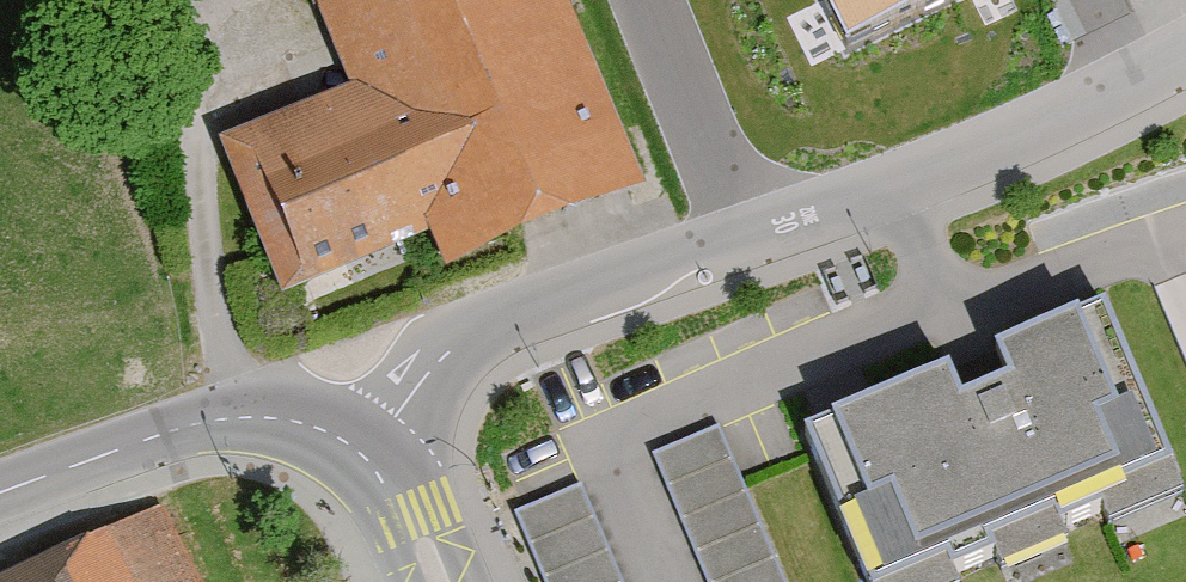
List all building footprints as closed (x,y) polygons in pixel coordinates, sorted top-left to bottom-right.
[(359,107),(236,159),(300,309),(439,249),(459,294),(653,210),(563,0),(313,0),(359,107)] [(847,34),(913,0),(829,0),(847,34)] [(1096,316),(975,364),(985,390),(940,408),(930,382),(795,436),(853,581),(984,581),(1173,507),(1096,316)] [(712,443),(654,468),(704,581),(773,581),(712,443)] [(588,500),(523,528),(546,581),(624,581),(588,500)] [(160,517),(28,581),(193,581),(160,517)]
